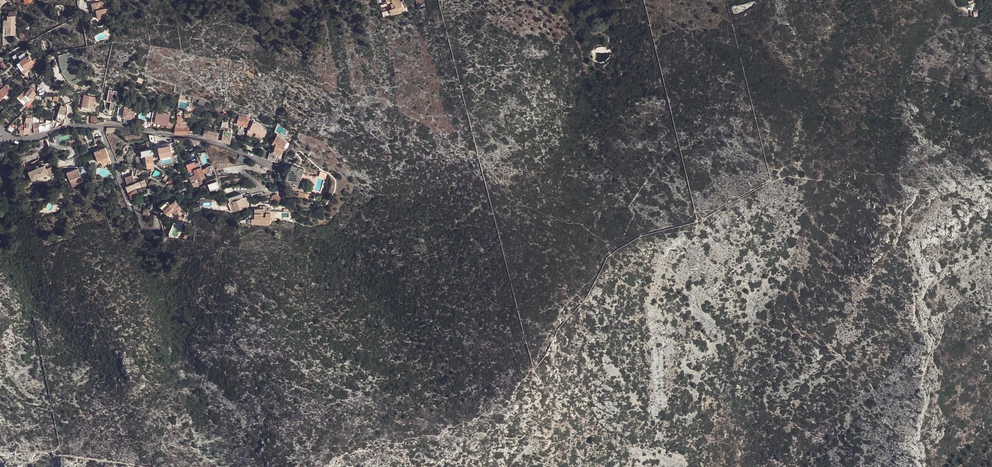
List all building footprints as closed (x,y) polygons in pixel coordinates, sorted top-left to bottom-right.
[(390,5),(392,9),(389,10),(392,16),(405,11),(402,3),(403,3),(402,0),(392,0),(393,4),(390,5)] [(108,18),(105,2),(93,5),(94,12),(98,11),(99,20),(108,18)] [(6,34),(16,35),(16,26),(15,26),(16,16),(8,15),(7,15),(7,20),(4,20),(3,28),(6,28),(6,34)] [(68,54),(59,56),(64,74),(71,83),(76,85),(79,79),(77,78),(72,72),(68,54)] [(27,68),(34,63),(33,61),(30,56),(21,61),(26,69),(27,68)] [(618,74),(620,79),(627,76),(625,71),(618,74)] [(4,87),(9,94),(13,91),(8,84),(4,87)] [(37,93),(37,91),(33,87),(31,85),(22,94),(25,96),(27,94),(31,88),(37,93)] [(4,87),(0,90),(0,94),(3,98),(9,94),(4,87)] [(32,98),(37,93),(31,88),(27,94),(32,98)] [(104,114),(113,116),(114,109),(115,102),(117,91),(108,90),(108,94),(105,93),(104,101),(105,108),(104,108),(103,108),(103,109),(102,110),(102,111),(102,112),(103,113),(104,114)] [(30,100),(32,98),(27,94),(25,96),(23,98),(28,102),(30,100)] [(83,106),(82,108),(82,111),(93,113),(94,107),(95,102),(96,98),(96,96),(85,94),(84,97),(81,97),(80,100),(81,100),(80,105),(83,106)] [(52,123),(50,129),(56,127),(58,121),(64,123),(67,111),(65,111),(66,107),(57,105),(54,114),(52,123)] [(133,123),(135,112),(125,110),(123,119),(124,121),(133,123)] [(149,121),(148,127),(152,126),(163,128),(163,125),(164,125),(166,115),(153,113),(151,121),(149,121)] [(174,134),(189,134),(189,127),(190,121),(181,121),(181,116),(177,115),(177,120),(175,128),(175,130),(174,134)] [(238,124),(248,127),(251,119),(241,116),(238,124)] [(20,131),(20,134),(22,134),(24,134),(35,132),(35,126),(35,123),(34,117),(33,117),(28,117),(25,117),(25,122),(24,122),(24,127),(20,126),(20,131)] [(261,126),(254,123),(251,129),(260,133),(261,134),(265,137),(268,132),(260,128),(261,126)] [(17,127),(12,124),(8,128),(13,132),(17,127)] [(260,133),(251,129),(249,133),(260,138),(261,134),(260,133)] [(217,140),(219,134),(207,130),(206,131),(205,136),(217,140)] [(233,134),(233,131),(229,130),(228,132),(224,131),(224,136),(232,139),(233,134)] [(222,142),(231,145),(232,139),(224,136),(222,142)] [(288,143),(286,142),(278,137),(275,141),(273,144),(276,145),(274,152),(281,156),(285,150),(284,150),(283,150),(285,147),(285,148),(288,143)] [(192,144),(193,145),(194,145),(195,148),(203,148),(203,141),(190,139),(192,144)] [(110,158),(106,147),(100,151),(102,157),(103,161),(110,158)] [(261,158),(268,160),(270,152),(264,151),(261,158)] [(277,154),(271,151),(270,152),(268,160),(275,162),(277,163),(281,156),(277,154)] [(247,166),(249,160),(241,156),(238,162),(247,166)] [(110,158),(102,162),(104,168),(112,165),(111,163),(110,158)] [(195,170),(202,167),(199,161),(196,163),(188,167),(190,172),(195,170)] [(29,173),(30,172),(33,180),(48,174),(50,177),(56,175),(51,162),(46,164),(45,163),(40,165),(41,166),(38,164),(33,167),(34,167),(28,169),(29,173)] [(292,165),(289,172),(287,178),(287,179),(300,183),(304,170),(292,165)] [(195,170),(196,175),(204,172),(202,167),(195,170)] [(68,173),(70,180),(72,186),(73,189),(80,187),(79,183),(83,181),(81,176),(79,169),(68,173)] [(287,178),(289,172),(280,169),(278,175),(287,178)] [(315,178),(303,174),(301,180),(313,184),(315,178)] [(126,185),(126,187),(136,184),(133,175),(125,178),(127,184),(126,185)] [(221,188),(218,181),(209,184),(211,190),(212,191),(213,191),(221,188)] [(136,184),(126,187),(128,192),(137,188),(136,185),(136,184)] [(137,190),(129,194),(131,200),(139,198),(137,190)] [(233,202),(234,201),(234,200),(234,198),(238,197),(240,198),(241,199),(242,198),(244,197),(243,193),(230,198),(231,202),(233,202)] [(271,197),(275,203),(281,199),(277,193),(271,197)] [(244,205),(242,198),(241,199),(234,201),(233,202),(231,202),(229,203),(232,209),(236,208),(237,211),(245,208),(244,205)] [(170,200),(162,206),(168,214),(175,209),(179,213),(183,210),(177,201),(173,204),(170,200)] [(255,214),(250,214),(250,217),(252,218),(252,223),(264,223),(264,221),(265,221),(267,224),(271,221),(271,211),(269,210),(265,210),(265,208),(263,208),(255,209),(255,214)]
